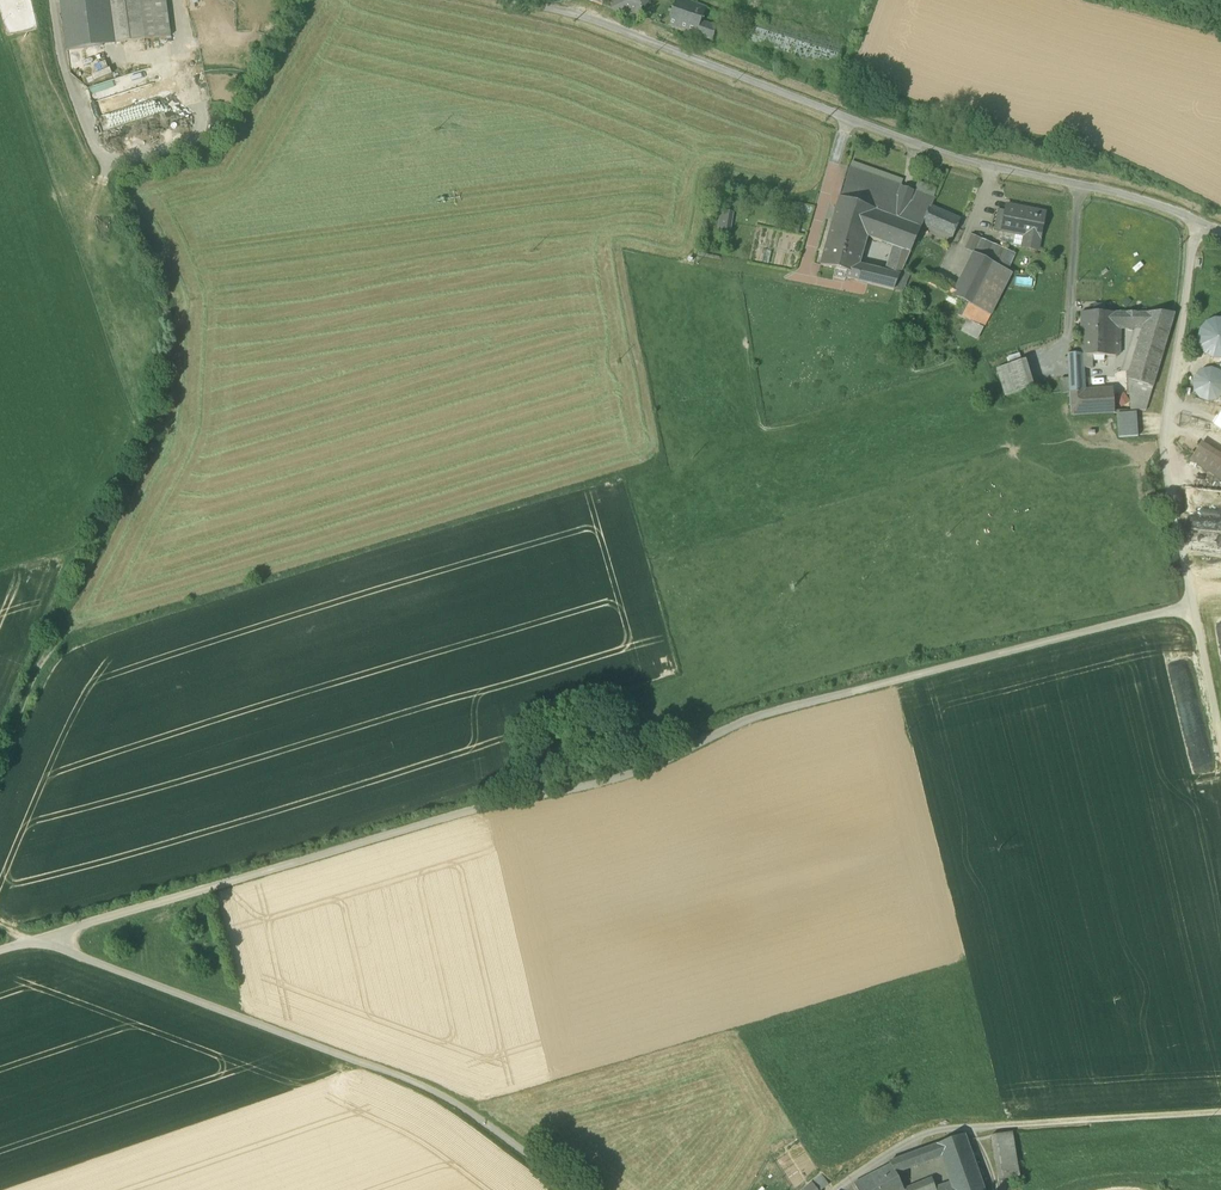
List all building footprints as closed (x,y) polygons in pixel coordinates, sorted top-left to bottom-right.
[(115,43),(110,8),(109,0),(61,0),(67,49),(115,43)] [(166,0),(139,0),(140,3),(144,39),(170,36),(166,0)] [(602,6),(603,6),(603,5),(611,9),(614,0),(604,0),(602,6)] [(611,9),(637,20),(645,0),(614,0),(611,9)] [(712,41),(713,38),(717,28),(701,23),(706,9),(684,0),(676,0),(667,26),(712,41)] [(144,39),(140,3),(110,8),(115,43),(144,39)] [(745,42),(836,70),(844,44),(753,16),(745,42)] [(143,70),(87,86),(100,130),(108,128),(110,137),(140,128),(138,122),(159,116),(153,97),(145,100),(143,92),(149,90),(143,70)] [(847,167),(839,197),(921,227),(923,223),(930,207),(934,199),(847,167)] [(869,237),(892,245),(911,252),(916,239),(921,227),(839,197),(827,241),(863,251),(866,239),(868,239),(869,237)] [(1023,247),(1038,250),(1045,213),(1028,210),(1029,209),(1007,205),(1006,211),(1002,229),(1003,229),(1026,233),(1023,247)] [(923,224),(952,237),(960,220),(930,207),(923,223),(923,224)] [(993,231),(1002,232),(1003,229),(1002,229),(1006,211),(998,209),(993,231)] [(719,227),(730,229),(732,213),(722,211),(719,227)] [(1026,233),(1003,229),(1002,232),(1000,243),(1023,247),(1026,233)] [(974,253),(981,238),(971,234),(965,249),(974,253)] [(974,253),(996,265),(1003,248),(981,238),(974,253)] [(847,271),(856,274),(859,264),(863,251),(827,241),(820,264),(847,271)] [(892,245),(886,271),(900,274),(911,252),(892,245)] [(1015,253),(1003,248),(996,265),(1008,271),(1015,253)] [(965,302),(990,314),(1011,272),(1008,271),(996,265),(974,253),(957,286),(952,295),(965,302)] [(120,273),(121,266),(104,263),(103,270),(120,273)] [(846,277),(858,280),(863,265),(859,264),(856,274),(847,271),(846,277)] [(873,267),(863,265),(858,280),(868,282),(873,267)] [(886,271),(873,267),(868,282),(894,289),(900,274),(886,271)] [(922,280),(936,287),(941,278),(925,271),(922,280)] [(936,287),(952,295),(957,286),(941,278),(936,287)] [(111,285),(110,291),(132,295),(133,290),(111,285)] [(990,314),(965,302),(958,315),(967,320),(983,328),(990,314)] [(1092,355),(1116,355),(1117,325),(1117,312),(1081,312),(1080,353),(1080,354),(1092,355)] [(1143,325),(1127,379),(1153,386),(1175,313),(1126,312),(1117,312),(1117,325),(1143,325)] [(1216,357),(1220,356),(1220,320),(1219,319),(1212,320),(1206,324),(1201,330),(1199,337),(1200,344),(1204,350),(1209,355),(1216,357)] [(961,331),(977,339),(983,328),(967,320),(961,331)] [(1068,353),(1069,367),(1083,367),(1092,367),(1092,355),(1080,354),(1080,353),(1068,353)] [(998,368),(1006,395),(1029,388),(1021,361),(998,368)] [(1069,367),(1069,375),(1084,376),(1083,367),(1069,367)] [(1208,399),(1217,397),(1220,393),(1220,374),(1215,370),(1207,369),(1199,373),(1195,380),(1195,389),(1200,396),(1208,399)] [(1085,390),(1084,376),(1069,375),(1069,377),(1070,392),(1071,413),(1114,411),(1113,389),(1085,390)] [(1061,378),(1061,393),(1070,392),(1069,377),(1061,378)] [(1146,410),(1153,386),(1127,379),(1127,394),(1130,394),(1131,409),(1146,410)] [(1220,428),(1220,410),(1213,423),(1220,428)] [(1117,413),(1119,437),(1138,436),(1136,412),(1117,413)] [(1201,441),(1190,459),(1220,479),(1220,454),(1201,441)] [(1193,547),(1220,551),(1220,540),(1218,539),(1219,532),(1196,529),(1193,547)] [(991,1136),(997,1180),(1019,1177),(1013,1133),(991,1136)] [(922,1150),(927,1162),(941,1157),(950,1183),(952,1189),(984,1189),(965,1135),(922,1150)] [(922,1150),(913,1153),(918,1165),(927,1162),(922,1150)] [(896,1173),(918,1165),(913,1153),(889,1161),(891,1164),(892,1164),(896,1173)] [(858,1189),(904,1189),(896,1173),(892,1164),(891,1164),(854,1183),(858,1189)] [(812,1181),(815,1185),(824,1178),(822,1174),(812,1181)] [(815,1185),(818,1189),(820,1189),(829,1184),(824,1178),(815,1185)] [(935,1188),(932,1178),(904,1189),(936,1189),(935,1188)] [(815,1185),(812,1181),(801,1189),(818,1189),(815,1185)]
